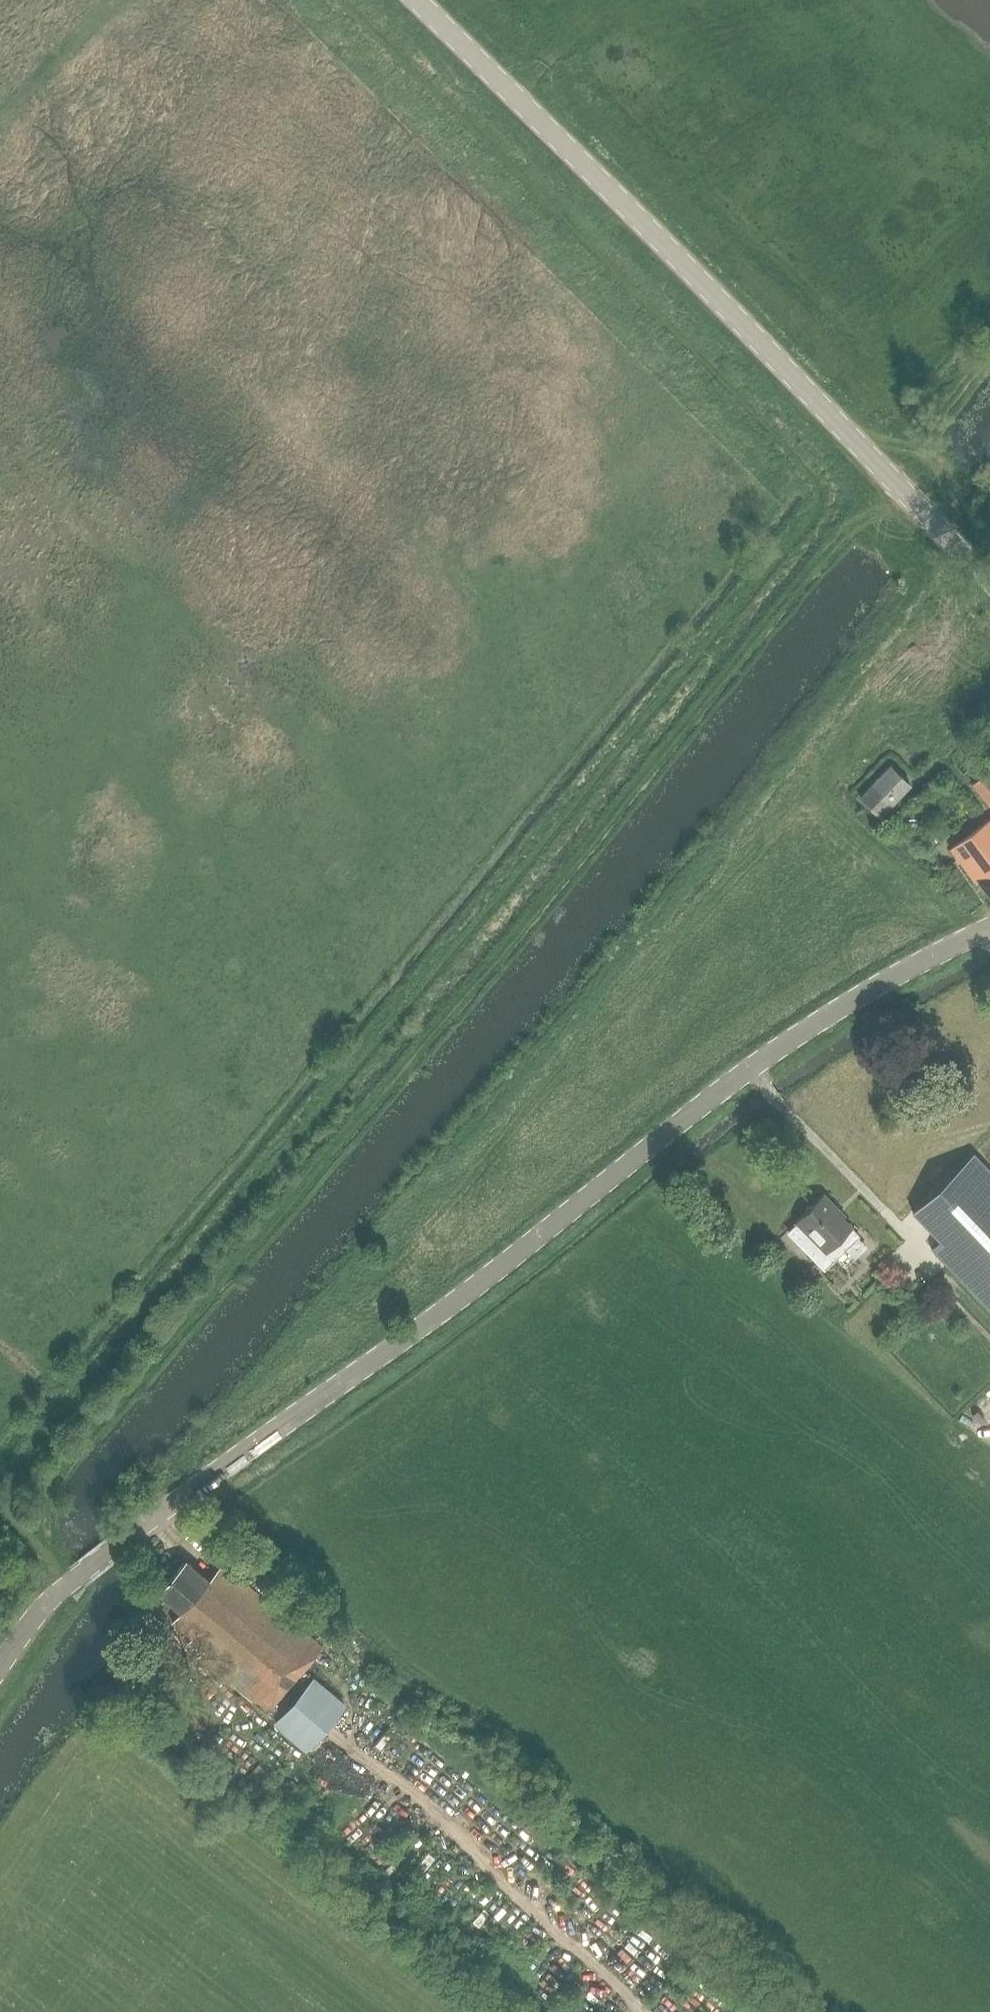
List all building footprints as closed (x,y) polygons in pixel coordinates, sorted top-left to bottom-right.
[(881,816),(911,783),(891,765),(861,798),(881,816)] [(972,784),(973,786),(989,807),(989,776),(987,772),(972,784)] [(972,836),(964,842),(950,852),(975,886),(980,882),(989,896),(989,822),(972,836)] [(912,1213),(939,1241),(930,1249),(989,1312),(989,1171),(975,1154),(912,1213)] [(825,1194),(794,1223),(797,1226),(813,1242),(833,1263),(861,1236),(853,1227),(842,1216),(838,1211),(840,1209),(825,1194)] [(797,1226),(788,1234),(804,1250),(813,1242),(797,1226)] [(171,1621),(190,1637),(193,1640),(190,1643),(202,1653),(199,1656),(266,1712),(321,1648),(221,1564),(207,1580),(183,1559),(158,1589),(183,1610),(171,1621)] [(311,1676),(274,1720),(308,1748),(345,1705),(311,1676)]
